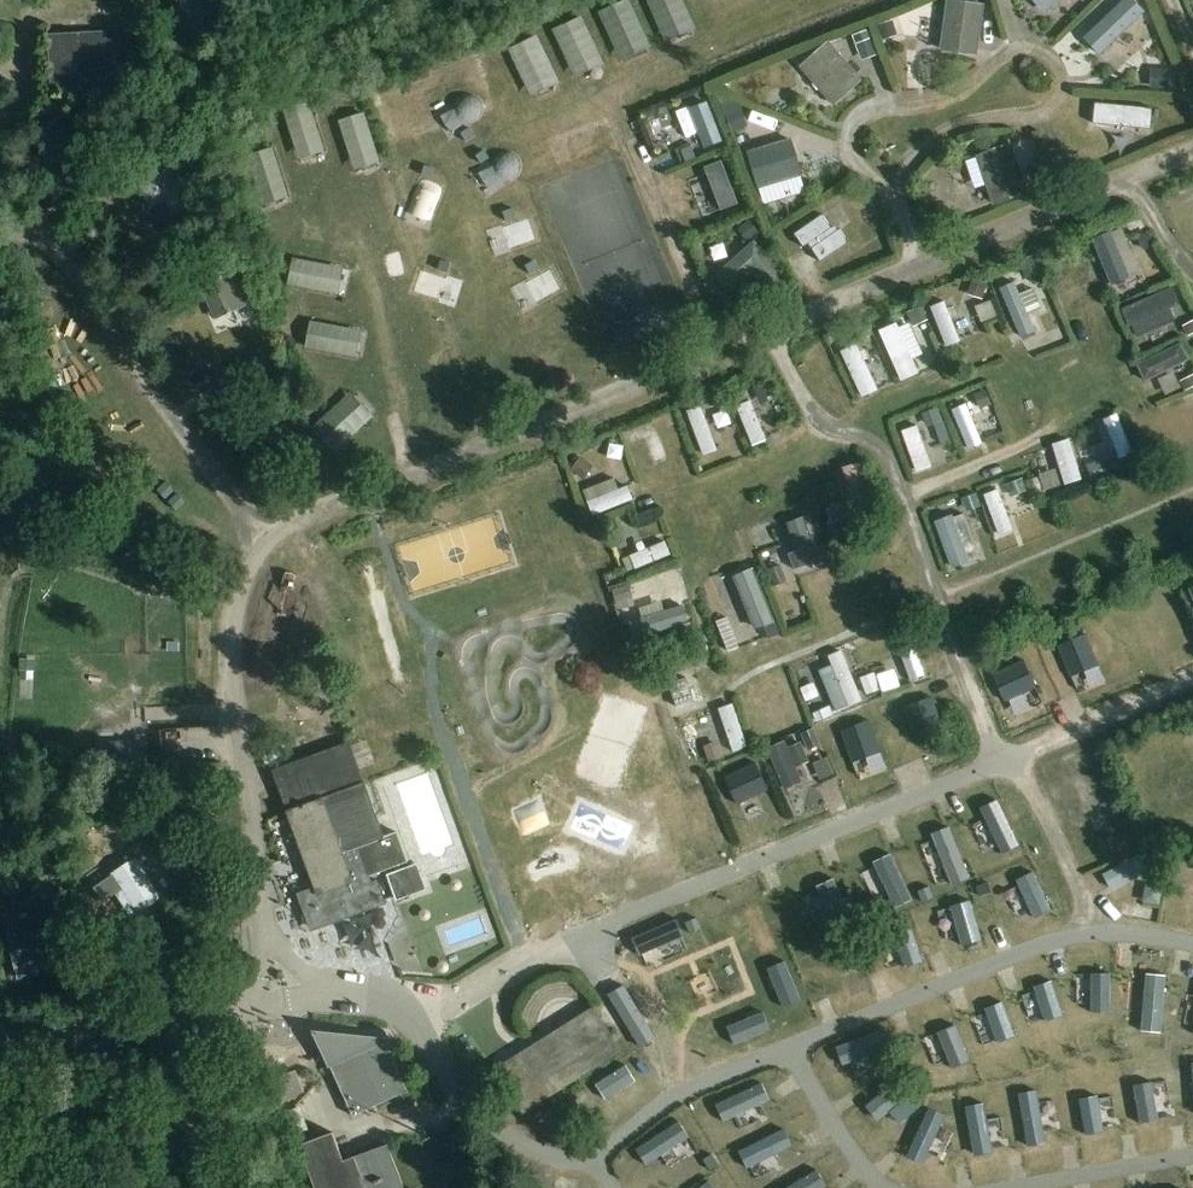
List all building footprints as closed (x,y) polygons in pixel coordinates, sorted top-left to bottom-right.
[(940,51),(977,56),(984,5),(949,0),(947,0),(940,51)] [(1046,13),(1058,0),(1032,0),(1046,13)] [(1101,55),(1145,13),(1133,0),(1124,0),(1084,38),(1101,55)] [(893,21),(877,26),(881,41),(898,37),(893,21)] [(854,35),(852,36),(861,62),(877,56),(868,30),(865,31),(864,28),(853,32),(854,35)] [(49,30),(48,30),(52,109),(54,108),(54,106),(52,106),(51,93),(118,90),(115,31),(48,35),(49,32),(49,30)] [(829,41),(799,67),(833,106),(863,80),(829,41)] [(1151,69),(1150,89),(1169,90),(1170,70),(1151,69)] [(288,104),(305,155),(330,147),(313,95),(288,104)] [(708,102),(690,109),(704,146),(706,149),(721,143),(723,143),(708,102)] [(1095,103),(1093,123),(1151,129),(1153,109),(1095,103)] [(369,107),(343,115),(360,166),(386,158),(369,107)] [(725,115),(732,133),(749,127),(742,109),(725,115)] [(747,152),(758,189),(802,175),(791,139),(747,152)] [(279,142),(253,149),(266,200),(292,194),(279,142)] [(1012,144),(976,156),(993,205),(1029,193),(1012,144)] [(691,146),(681,150),(685,163),(696,159),(691,146)] [(160,164),(165,175),(146,184),(157,211),(173,204),(179,219),(206,207),(194,181),(179,188),(174,176),(189,169),(183,154),(160,164)] [(721,161),(704,168),(721,210),(738,204),(721,161)] [(1043,162),(1026,168),(1031,181),(1047,175),(1043,162)] [(823,215),(794,234),(803,247),(808,244),(820,262),(848,243),(839,229),(838,230),(835,233),(832,228),(823,215)] [(1097,234),(1116,280),(1145,268),(1127,222),(1097,234)] [(1147,231),(1137,236),(1143,250),(1153,246),(1147,231)] [(754,241),(714,275),(729,294),(752,274),(768,293),(786,278),(754,241)] [(1022,276),(1006,282),(1024,333),(1040,327),(1022,276)] [(228,277),(200,289),(214,320),(242,308),(228,277)] [(967,295),(982,300),(988,283),(973,278),(967,295)] [(1133,321),(1187,300),(1180,282),(1126,303),(1133,321)] [(949,295),(935,301),(952,342),(967,336),(949,295)] [(290,305),(289,333),(343,335),(344,306),(290,305)] [(907,313),(913,327),(928,320),(922,306),(907,313)] [(1189,337),(1192,335),(1192,321),(1183,327),(1189,337)] [(828,335),(831,343),(844,338),(841,330),(828,335)] [(1192,356),(1192,348),(1187,337),(1143,359),(1151,376),(1192,356)] [(866,391),(880,384),(858,341),(844,348),(866,391)] [(1185,391),(1192,387),(1192,376),(1180,381),(1185,391)] [(758,395),(743,399),(755,441),(770,437),(758,395)] [(334,455),(371,415),(352,397),(314,437),(334,455)] [(974,445),(989,439),(972,398),(957,404),(974,445)] [(710,450),(724,444),(706,400),(692,405),(710,450)] [(944,402),(929,406),(939,440),(954,436),(944,402)] [(1127,408),(1112,412),(1122,454),(1137,450),(1127,408)] [(907,425),(921,467),(938,462),(923,420),(907,425)] [(637,437),(648,472),(664,467),(661,459),(674,455),(665,428),(637,437)] [(1070,480),(1089,474),(1076,433),(1058,438),(1070,480)] [(274,439),(277,451),(289,448),(285,435),(274,439)] [(847,461),(861,513),(880,508),(867,456),(847,461)] [(1087,465),(1093,480),(1104,476),(1098,461),(1087,465)] [(1061,463),(1044,470),(1051,485),(1067,478),(1061,463)] [(639,496),(634,479),(624,482),(621,473),(588,483),(595,508),(639,496)] [(1019,511),(1037,505),(1027,474),(1009,480),(1019,511)] [(1003,531),(1018,526),(1005,483),(989,488),(1003,531)] [(494,504),(478,509),(489,543),(504,539),(494,504)] [(958,563),(985,553),(966,506),(940,517),(958,563)] [(799,562),(819,561),(817,518),(796,520),(799,562)] [(627,552),(632,565),(677,550),(671,534),(646,543),(646,545),(627,552)] [(746,577),(732,582),(750,628),(779,616),(755,556),(740,562),(746,577)] [(634,579),(618,584),(624,604),(640,599),(634,579)] [(633,616),(638,635),(695,618),(689,597),(671,603),(668,595),(644,602),(646,612),(633,616)] [(898,629),(915,675),(931,669),(914,624),(898,629)] [(850,644),(834,649),(837,661),(826,664),(839,705),(866,697),(850,644)] [(607,666),(623,663),(619,645),(603,648),(607,666)] [(865,672),(873,691),(887,686),(879,667),(865,672)] [(712,753),(751,745),(743,703),(715,709),(721,737),(709,739),(712,753)] [(514,705),(492,715),(502,736),(524,726),(514,705)] [(807,780),(803,760),(816,757),(811,734),(776,741),(785,784),(807,780)] [(149,740),(101,743),(103,772),(151,769),(149,740)] [(397,831),(384,836),(350,741),(271,769),(316,890),(301,895),(314,929),(385,903),(376,878),(371,880),(369,875),(397,864),(407,860),(397,831)] [(625,747),(601,753),(611,796),(635,791),(625,747)] [(828,775),(840,770),(832,752),(820,758),(828,775)] [(736,762),(718,770),(739,818),(757,810),(736,762)] [(837,777),(823,782),(831,806),(846,800),(837,777)] [(631,858),(659,846),(640,802),(612,814),(631,858)] [(580,881),(611,873),(597,820),(566,829),(580,881)] [(136,842),(103,863),(109,872),(142,852),(136,842)] [(1115,883),(1156,865),(1149,848),(1107,866),(1115,883)] [(138,857),(93,889),(104,904),(121,891),(138,915),(145,910),(166,896),(138,857)] [(417,864),(387,876),(397,901),(427,890),(417,864)] [(32,916),(16,920),(14,911),(3,914),(19,979),(54,970),(43,923),(34,926),(32,916)] [(523,1112),(621,1051),(593,1007),(495,1068),(523,1112)] [(311,1030),(329,1069),(331,1068),(353,1116),(407,1091),(385,1043),(394,1039),(311,1030)] [(583,1092),(602,1121),(645,1094),(636,1080),(647,1072),(637,1057),(583,1092)] [(305,1093),(296,1070),(273,1080),(283,1102),(305,1093)] [(1142,1086),(1141,1142),(1173,1142),(1174,1087),(1142,1086)] [(1074,1149),(1105,1140),(1091,1087),(1059,1096),(1074,1149)] [(980,1130),(1008,1177),(1036,1161),(1007,1114),(980,1130)] [(299,1146),(315,1187),(404,1187),(388,1145),(343,1162),(332,1133),(299,1146)] [(914,1153),(932,1187),(966,1187),(968,1187),(943,1139),(914,1153)]
